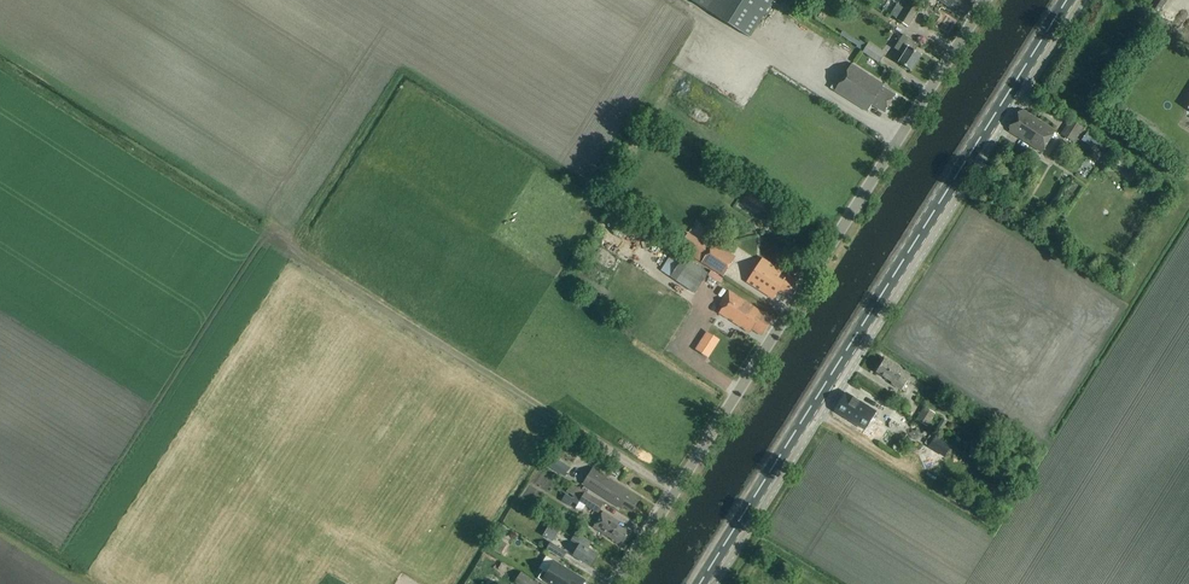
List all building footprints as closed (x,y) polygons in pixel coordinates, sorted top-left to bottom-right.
[(774,0),(713,0),(706,11),(749,39),(774,0)] [(921,6),(911,0),(910,0),(904,9),(897,5),(891,16),(897,20),(897,21),(908,28),(921,6)] [(972,4),(965,0),(937,0),(938,1),(964,17),(972,4)] [(911,71),(921,55),(915,51),(919,45),(903,35),(894,50),(904,55),(899,63),(911,71)] [(867,46),(862,53),(879,64),(884,56),(868,44),(867,46)] [(885,113),(896,96),(883,88),(884,85),(851,64),(834,91),(867,112),(872,105),(885,113)] [(1055,131),(1023,110),(1021,113),(1019,112),(1009,128),(1011,129),(1009,131),(1041,152),(1055,131)] [(1070,121),(1061,136),(1074,144),(1081,133),(1083,129),(1070,121)] [(691,243),(687,251),(699,259),(704,251),(691,243)] [(709,254),(704,262),(725,275),(729,267),(732,263),(733,262),(734,260),(713,248),(712,249),(711,250),(709,254)] [(709,274),(697,267),(673,251),(660,271),(696,294),(709,274)] [(789,294),(796,281),(763,259),(747,282),(773,299),(778,291),(785,295),(787,293),(789,294)] [(682,302),(689,292),(678,284),(671,294),(682,302)] [(764,333),(772,319),(729,291),(720,305),(723,308),(719,314),(749,333),(751,329),(759,334),(761,331),(764,333)] [(901,390),(908,380),(898,374),(902,369),(885,359),(876,372),(893,382),(892,384),(901,390)] [(836,410),(865,429),(871,419),(875,413),(846,394),(836,410)] [(927,428),(935,414),(923,408),(915,422),(927,428)] [(907,430),(913,421),(894,410),(889,419),(907,430)] [(557,455),(552,463),(570,473),(574,466),(557,455)] [(632,512),(638,501),(630,496),(631,493),(593,469),(583,485),(585,486),(621,509),(623,507),(632,512)] [(541,484),(551,489),(557,476),(548,472),(541,484)] [(586,493),(583,490),(582,490),(579,488),(578,489),(570,502),(578,507),(580,503),(586,493)] [(598,514),(604,505),(586,493),(580,503),(598,514)] [(623,542),(629,533),(618,526),(620,522),(603,512),(594,527),(619,543),(621,540),(623,542)] [(558,539),(565,527),(554,521),(548,533),(558,539)] [(590,566),(597,555),(588,549),(591,543),(576,534),(571,541),(579,546),(573,555),(590,566)] [(501,556),(508,544),(498,538),(491,549),(501,556)] [(563,560),(567,553),(551,543),(546,551),(563,560)] [(569,571),(555,561),(547,573),(543,571),(539,578),(548,583),(583,583),(586,580),(569,571)] [(521,573),(515,583),(516,583),(538,583),(521,573)]
